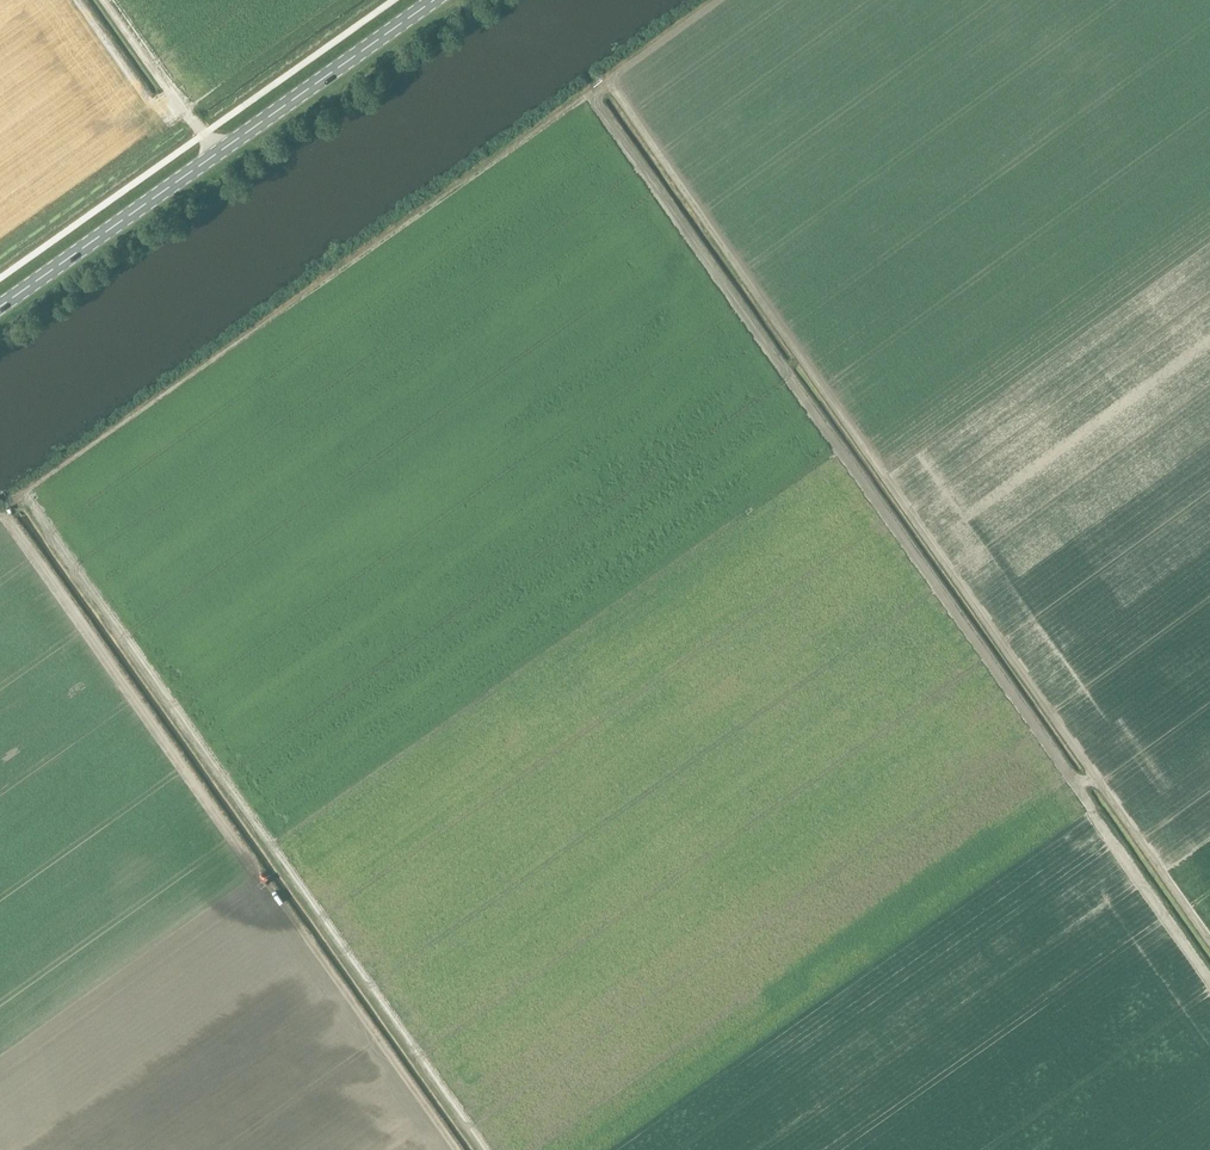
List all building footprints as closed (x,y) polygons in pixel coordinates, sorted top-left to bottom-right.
[(200,208),(200,199),(185,199),(185,208),(200,208)]
